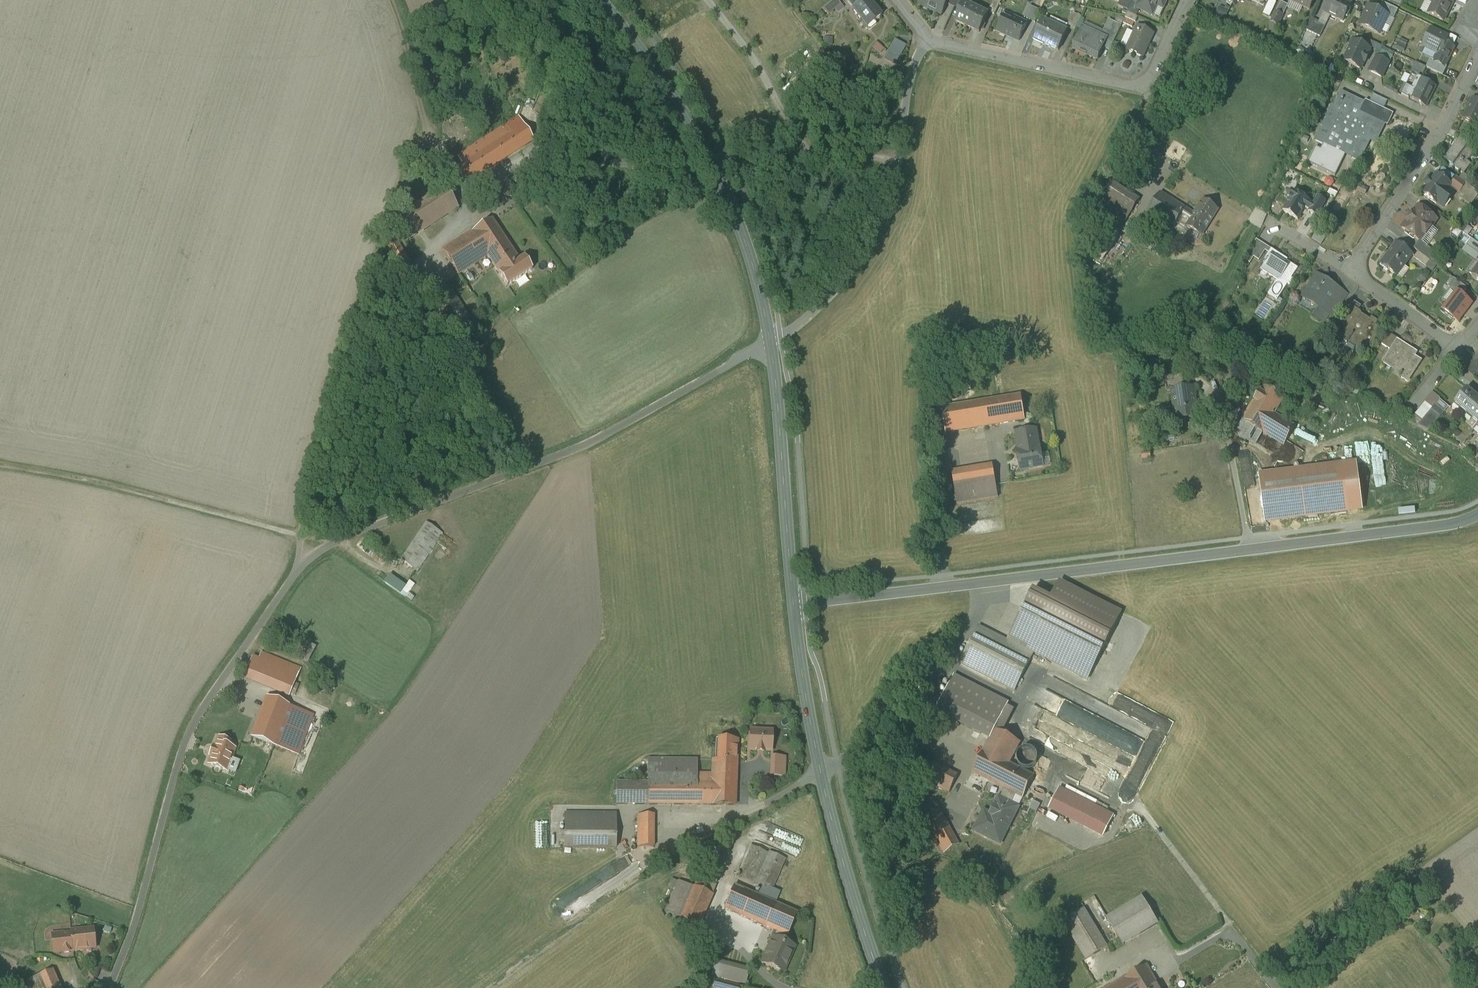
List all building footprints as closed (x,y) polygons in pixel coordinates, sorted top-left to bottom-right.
[(824,9),(829,15),(841,5),(837,0),(835,0),(824,9)] [(863,1),(862,0),(846,0),(853,9),(863,1)] [(852,10),(867,28),(881,17),(867,0),(864,0),(863,1),(853,9),(852,10)] [(919,5),(942,15),(947,4),(949,0),(921,0),(919,5)] [(947,4),(955,8),(959,0),(949,0),(947,4)] [(988,12),(995,16),(1002,1),(1000,0),(994,0),(988,12)] [(1118,7),(1129,12),(1134,2),(1134,0),(1121,0),(1118,7)] [(1139,4),(1137,9),(1140,10),(1153,16),(1159,3),(1165,6),(1167,0),(1141,0),(1139,4)] [(1290,1),(1310,10),(1315,0),(1291,0),(1290,1)] [(1339,0),(1329,0),(1323,12),(1344,22),(1352,4),(1344,0),(1343,2),(1339,0)] [(1447,0),(1435,0),(1428,14),(1444,22),(1453,3),(1447,0)] [(1129,12),(1128,13),(1137,17),(1140,10),(1137,9),(1139,4),(1134,2),(1129,12)] [(1289,6),(1281,2),(1276,12),(1283,16),(1284,16),(1289,6)] [(1399,10),(1383,2),(1378,11),(1388,16),(1387,16),(1394,20),(1399,10)] [(988,16),(964,4),(955,22),(966,27),(966,26),(980,33),(988,16)] [(1041,12),(1030,7),(1025,18),(1036,23),(1041,12)] [(1378,11),(1370,7),(1365,17),(1366,17),(1362,26),(1379,34),(1387,16),(1388,16),(1378,11)] [(1276,12),(1271,23),(1278,26),(1283,16),(1276,12)] [(1137,17),(1128,13),(1125,19),(1136,24),(1138,18),(1137,17)] [(1074,14),(1067,29),(1075,33),(1082,18),(1074,14)] [(1014,19),(1012,22),(1004,18),(997,32),(1019,42),(1027,25),(1014,19)] [(1320,22),(1312,19),(1306,30),(1320,37),(1324,29),(1318,26),(1320,22)] [(1067,33),(1043,22),(1035,40),(1059,51),(1067,33)] [(1112,22),(1104,39),(1107,41),(1114,44),(1122,27),(1112,22)] [(1154,34),(1138,27),(1126,51),(1143,59),(1154,34)] [(1448,37),(1432,29),(1423,47),(1438,54),(1434,61),(1431,59),(1426,68),(1443,76),(1447,68),(1446,67),(1455,48),(1445,44),(1448,37)] [(1104,39),(1083,30),(1074,49),(1075,50),(1076,48),(1088,54),(1087,56),(1097,61),(1107,41),(1104,39)] [(906,47),(895,41),(889,52),(900,58),(906,47)] [(1370,50),(1354,42),(1344,62),(1360,70),(1364,62),(1365,63),(1368,57),(1367,56),(1370,50)] [(1390,63),(1377,57),(1369,73),(1383,79),(1390,63)] [(568,79),(558,76),(556,83),(565,87),(568,79)] [(1436,87),(1419,79),(1409,99),(1426,107),(1436,87)] [(1368,105),(1341,92),(1334,107),(1331,106),(1315,140),(1323,145),(1321,150),(1316,148),(1308,163),(1335,176),(1345,156),(1344,156),(1346,152),(1352,155),(1351,158),(1360,162),(1370,141),(1369,140),(1370,137),(1375,139),(1378,133),(1381,134),(1385,125),(1388,126),(1394,114),(1369,102),(1368,105)] [(1463,120),(1471,124),(1472,123),(1477,126),(1477,101),(1473,99),(1463,120)] [(482,140),(458,156),(463,164),(456,169),(465,184),(534,141),(519,117),(482,140)] [(1461,140),(1446,161),(1463,174),(1469,166),(1464,162),(1473,149),(1461,140)] [(1163,159),(1155,153),(1144,168),(1152,174),(1163,159)] [(1451,185),(1437,175),(1423,193),(1444,209),(1455,194),(1448,189),(1451,185)] [(1465,185),(1456,179),(1450,187),(1459,194),(1465,185)] [(1139,200),(1113,183),(1096,209),(1123,226),(1139,200)] [(1467,184),(1458,196),(1471,206),(1477,196),(1477,193),(1467,184)] [(445,187),(394,219),(408,240),(458,208),(445,187)] [(1314,203),(1294,191),(1283,211),(1298,219),(1304,208),(1316,216),(1325,201),(1317,197),(1314,203)] [(1195,214),(1161,193),(1148,215),(1162,224),(1157,231),(1161,234),(1166,227),(1173,231),(1182,215),(1191,221),(1195,214)] [(1191,221),(1187,227),(1202,237),(1218,210),(1203,201),(1191,221)] [(1419,206),(1402,228),(1420,241),(1422,243),(1422,242),(1432,229),(1432,227),(1437,220),(1419,206)] [(520,260),(493,219),(443,251),(459,274),(488,256),(499,273),(520,260)] [(1107,229),(1092,253),(1104,260),(1119,237),(1107,229)] [(1471,238),(1466,245),(1477,254),(1477,243),(1471,238)] [(1268,248),(1257,240),(1250,255),(1259,261),(1268,248)] [(1434,251),(1422,242),(1422,243),(1420,241),(1414,248),(1428,259),(1434,251)] [(1397,243),(1381,265),(1397,276),(1413,255),(1397,243)] [(1288,260),(1272,250),(1265,260),(1266,261),(1265,263),(1266,263),(1261,270),(1272,277),(1274,274),(1281,278),(1276,287),(1274,286),(1269,295),(1278,301),(1288,285),(1291,287),(1294,281),(1291,279),(1298,269),(1287,262),(1288,260)] [(1428,259),(1418,252),(1414,258),(1426,267),(1431,261),(1428,259)] [(520,260),(499,273),(507,286),(533,269),(525,257),(520,260)] [(1338,288),(1319,276),(1314,283),(1312,282),(1307,289),(1309,291),(1304,299),(1318,308),(1314,315),(1324,322),(1329,314),(1332,316),(1346,295),(1337,290),(1338,288)] [(1467,288),(1454,278),(1448,286),(1457,293),(1461,296),(1467,288)] [(453,291),(439,300),(459,331),(473,322),(453,291)] [(1457,293),(1444,311),(1457,321),(1471,303),(1461,296),(1457,293)] [(1362,307),(1351,300),(1344,311),(1344,312),(1345,311),(1350,314),(1343,325),(1346,327),(1346,329),(1343,334),(1340,334),(1341,338),(1344,337),(1349,340),(1346,344),(1348,345),(1348,344),(1355,348),(1357,348),(1366,354),(1374,342),(1375,343),(1383,331),(1376,327),(1379,322),(1372,318),(1370,320),(1362,315),(1361,313),(1359,311),(1362,307)] [(1399,340),(1389,333),(1382,344),(1392,351),(1398,341),(1399,340)] [(485,341),(465,354),(470,363),(490,350),(485,341)] [(1413,351),(1398,341),(1392,351),(1384,363),(1401,374),(1399,377),(1400,378),(1401,377),(1408,382),(1421,361),(1410,355),(1413,351)] [(967,343),(952,344),(953,359),(968,358),(967,343)] [(1473,360),(1470,364),(1477,371),(1477,364),(1473,360)] [(1470,364),(1465,370),(1474,377),(1477,372),(1477,371),(1470,364)] [(1168,392),(1172,392),(1172,391),(1185,389),(1183,376),(1166,379),(1168,392)] [(949,377),(937,379),(940,405),(952,404),(949,377)] [(1264,386),(1243,420),(1263,433),(1275,414),(1284,399),(1264,386)] [(1185,389),(1172,391),(1172,392),(1176,422),(1199,418),(1195,388),(1185,389)] [(1454,404),(1467,414),(1477,401),(1477,397),(1467,388),(1454,404)] [(1021,395),(942,408),(946,433),(1025,420),(1021,395)] [(1449,407),(1440,399),(1435,404),(1445,412),(1449,407)] [(1467,414),(1477,423),(1477,401),(1467,414)] [(1441,417),(1431,409),(1427,414),(1437,422),(1441,417)] [(1296,426),(1275,414),(1263,433),(1284,445),(1296,426)] [(1437,422),(1427,414),(1424,418),(1433,426),(1437,422)] [(1433,426),(1424,418),(1418,425),(1429,431),(1433,426)] [(1256,444),(1263,433),(1243,420),(1236,432),(1256,444)] [(1036,430),(1017,433),(1020,451),(1018,451),(1021,470),(1043,467),(1040,447),(1039,447),(1036,430)] [(1355,463),(1257,475),(1263,525),(1361,512),(1355,463)] [(993,466),(952,472),(957,504),(998,497),(993,466)] [(431,541),(420,534),(402,561),(413,568),(431,541)] [(1103,649),(1122,613),(1062,582),(1060,581),(1050,598),(1034,590),(1025,609),(1103,649)] [(1008,641),(979,627),(960,664),(1015,691),(1034,653),(1087,680),(1103,649),(1025,609),(1008,641)] [(298,675),(252,657),(244,678),(289,696),(298,675)] [(1009,703),(954,675),(936,712),(990,739),(995,730),(996,730),(1009,703)] [(303,711),(267,697),(255,728),(252,737),(274,746),(288,751),(303,711)] [(236,720),(224,716),(217,732),(238,740),(241,733),(252,737),(255,728),(244,723),(245,721),(237,718),(236,720)] [(1035,776),(1009,764),(1020,743),(996,730),(995,730),(990,739),(973,773),(1005,789),(1017,795),(1024,798),(1035,776)] [(772,731),(751,731),(750,750),(771,751),(772,731)] [(230,742),(219,738),(215,747),(213,747),(210,756),(212,757),(209,764),(226,771),(235,749),(228,747),(230,742)] [(738,740),(719,739),(718,760),(737,761),(738,740)] [(1038,763),(1039,759),(1038,755),(1035,751),(1032,749),(1028,748),(1023,749),(1020,751),(1017,755),(1017,759),(1018,763),(1020,767),(1024,769),(1028,770),(1032,769),(1036,767),(1038,763)] [(785,758),(771,757),(770,775),(784,776),(785,758)] [(712,774),(697,774),(698,760),(648,759),(648,783),(617,783),(617,804),(698,805),(736,805),(737,761),(718,760),(713,760),(712,774)] [(958,776),(933,764),(925,780),(950,792),(958,776)] [(1059,788),(1048,810),(1103,838),(1114,816),(1059,788)] [(1017,795),(1005,789),(1000,799),(1011,805),(1017,795)] [(999,798),(986,824),(980,821),(981,819),(974,831),(1000,845),(1018,808),(1011,805),(1000,799),(999,798)] [(959,845),(940,810),(926,818),(945,853),(959,845)] [(617,814),(565,813),(565,848),(616,848),(617,814)] [(654,814),(638,814),(638,846),(654,846),(654,814)] [(767,853),(752,846),(741,871),(744,872),(741,879),(751,883),(754,876),(757,877),(767,853)] [(770,852),(755,885),(761,888),(758,895),(775,903),(780,892),(773,888),(785,859),(770,852)] [(717,886),(698,878),(694,887),(713,895),(717,886)] [(694,887),(679,881),(666,911),(699,926),(713,895),(694,887)] [(758,895),(735,885),(725,909),(776,932),(788,937),(798,913),(775,903),(758,895)] [(1143,897),(1108,918),(1124,945),(1158,923),(1143,897)] [(1108,947),(1085,909),(1064,922),(1087,960),(1108,947)] [(94,929),(71,931),(71,933),(73,951),(96,948),(94,929)] [(787,937),(776,932),(774,938),(773,938),(767,953),(766,952),(762,962),(784,972),(795,947),(785,943),(787,937)] [(63,933),(53,934),(53,940),(54,953),(64,952),(64,953),(70,953),(70,951),(73,951),(71,933),(63,934),(63,933)] [(749,969),(716,960),(712,977),(745,986),(749,969)] [(1110,987),(1160,987),(1147,966),(1110,987)] [(1468,977),(1472,981),(1477,976),(1477,968),(1468,977)] [(23,983),(25,987),(61,987),(53,970),(23,983)] [(1464,987),(1477,987),(1477,976),(1472,981),(1464,987)]
